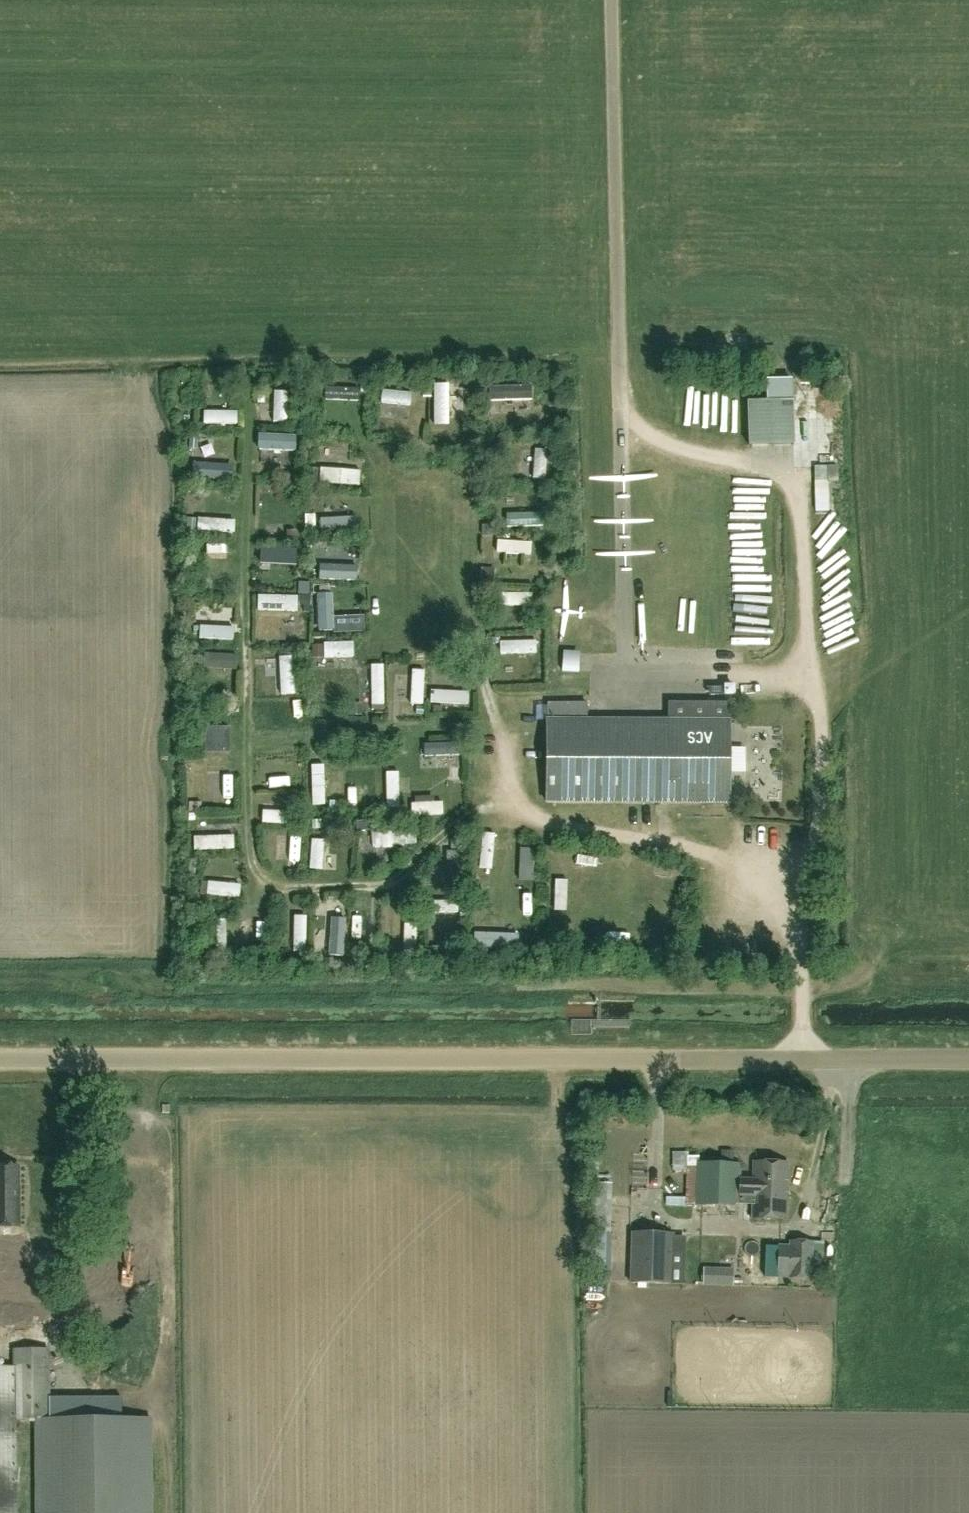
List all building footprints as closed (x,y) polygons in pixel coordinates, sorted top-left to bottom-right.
[(766,402),(748,402),(750,445),(793,444),(791,380),(766,380),(766,402)] [(436,425),(450,425),(450,383),(436,384),(436,425)] [(489,400),(530,399),(530,387),(489,387),(489,400)] [(383,404),(411,404),(411,390),(383,390),(383,404)] [(327,404),(357,404),(357,391),(327,392),(327,404)] [(290,393),(273,393),(272,424),(289,425),(290,393)] [(720,436),(718,403),(704,404),(706,437),(720,436)] [(201,422),(233,421),(233,410),(201,410),(201,422)] [(295,447),(294,432),(261,432),(262,447),(295,447)] [(531,450),(531,478),(546,477),(546,450),(531,450)] [(230,459),(198,460),(198,473),(230,473),(230,459)] [(361,466),(317,467),(317,482),(361,482),(361,466)] [(815,466),(815,512),(828,512),(829,466),(815,466)] [(204,486),(196,486),(195,494),(203,495),(204,486)] [(506,524),(543,523),(542,508),(506,509),(506,524)] [(231,514),(198,514),(198,528),(231,528),(231,514)] [(357,530),(357,514),(318,515),(318,530),(357,530)] [(481,525),(482,536),(492,536),(492,525),(481,525)] [(296,541),(296,531),(286,531),(286,541),(296,541)] [(771,558),(770,533),(736,535),(738,560),(771,558)] [(532,542),(496,542),(496,553),(532,553),(532,542)] [(263,564),(299,563),(299,545),(263,546),(263,564)] [(355,563),(321,563),(322,576),(355,576),(355,563)] [(495,569),(482,568),(480,580),(493,581),(495,569)] [(738,576),(742,648),(780,645),(775,574),(738,576)] [(319,626),(332,626),(332,590),(319,590),(319,626)] [(534,592),(498,592),(498,608),(534,607),(534,592)] [(256,611),(297,611),(297,597),(257,596),(256,611)] [(310,596),(299,596),(299,607),(310,606),(310,596)] [(694,612),(693,647),(709,648),(710,612),(694,612)] [(233,624),(201,624),(201,637),(233,638),(233,624)] [(501,641),(501,654),(535,654),(535,640),(501,641)] [(328,656),(353,657),(353,642),(328,642),(328,656)] [(323,646),(312,646),(312,659),(323,658),(323,646)] [(233,651),(203,651),(203,665),(233,665),(233,651)] [(294,654),(276,655),(277,694),(295,694),(294,654)] [(578,672),(579,662),(562,662),(562,672),(578,672)] [(370,702),(383,702),(384,666),(370,666),(370,702)] [(413,702),(422,702),(423,669),(414,669),(413,702)] [(429,703),(466,705),(467,692),(430,691),(429,703)] [(362,716),(362,704),(349,704),(349,716),(362,716)] [(546,705),(546,722),(547,722),(547,804),(728,804),(729,704),(668,704),(667,722),(586,722),(586,706),(546,705)] [(229,728),(205,727),(204,753),(229,754),(229,728)] [(424,742),(425,755),(460,753),(459,740),(424,742)] [(314,803),(326,802),(324,762),(312,763),(314,803)] [(241,783),(242,766),(206,765),(205,782),(241,783)] [(463,768),(456,767),(455,775),(463,776),(463,768)] [(389,806),(402,805),(400,770),(387,770),(389,806)] [(290,784),(289,775),(267,776),(267,785),(290,784)] [(442,812),(442,800),(413,801),(413,814),(442,812)] [(201,803),(188,803),(189,812),(201,811),(201,803)] [(287,807),(264,808),(265,821),(288,820),(287,807)] [(321,829),(320,820),(311,821),(311,829),(321,829)] [(380,843),(415,842),(415,830),(380,831),(380,843)] [(232,835),(198,836),(199,849),(233,848),(232,835)] [(326,867),(325,839),(312,839),(313,867),(326,867)] [(458,849),(445,850),(447,883),(460,882),(458,849)] [(568,869),(568,891),(580,891),(581,869),(568,869)] [(538,906),(536,873),(525,873),(527,906),(538,906)] [(238,880),(207,881),(208,894),(238,893),(238,880)] [(459,898),(430,899),(430,910),(459,909),(459,898)] [(304,914),(292,914),(293,950),(305,949),(304,914)] [(343,915),(330,915),(331,952),(344,951),(343,915)] [(272,943),(272,917),(261,916),(261,943),(272,943)] [(227,947),(226,918),(215,919),(216,947),(227,947)] [(417,922),(404,923),(405,950),(418,950),(417,922)] [(740,1165),(698,1165),(697,1206),(737,1207),(737,1205),(751,1205),(751,1220),(787,1221),(788,1164),(753,1164),(752,1179),(740,1179),(740,1165)] [(0,1213),(0,1227),(18,1227),(18,1166),(1,1166),(1,1168),(0,1168),(0,1213)] [(598,1225),(612,1225),(613,1182),(598,1182),(598,1225)] [(631,1232),(629,1283),(670,1284),(672,1234),(631,1232)] [(779,1246),(778,1279),(789,1279),(811,1280),(812,1243),(790,1242),(790,1247),(779,1246)] [(734,1269),(703,1268),(703,1286),(733,1287),(734,1269)] [(16,1368),(17,1420),(50,1419),(49,1350),(14,1351),(14,1368),(16,1368)] [(17,1420),(16,1368),(14,1368),(0,1368),(0,1512),(18,1512),(17,1420)] [(50,1421),(121,1419),(121,1397),(50,1398),(50,1421)] [(151,1419),(34,1421),(36,1512),(153,1512),(151,1419)]
